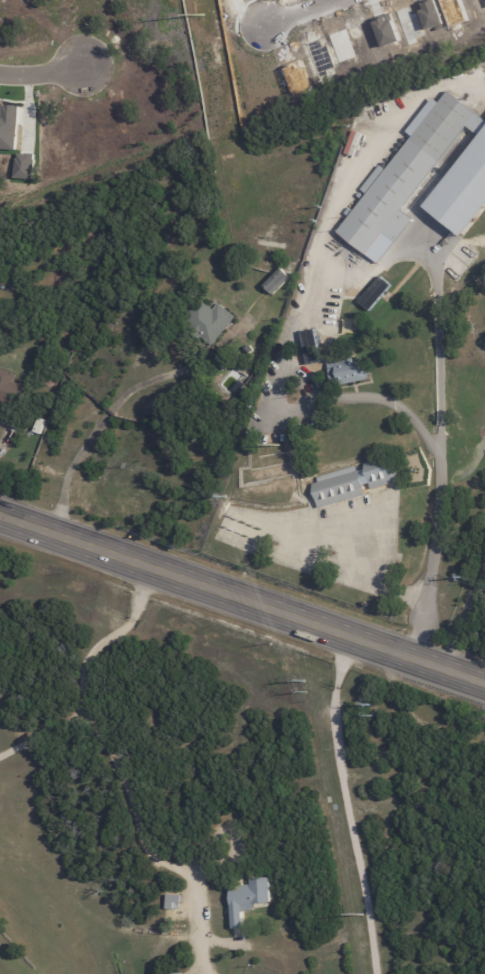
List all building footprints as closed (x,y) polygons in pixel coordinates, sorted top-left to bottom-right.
[(484,212),(484,119),(447,92),(439,103),(432,97),(407,132),(412,136),(387,171),(379,165),(361,190),(366,193),(338,233),(367,254),(382,234),(395,243),(413,217),(404,212),(466,126),(479,135),(426,209),(467,238),(484,212)] [(291,278),(282,269),(264,286),(272,295),(291,278)] [(368,311),(391,286),(381,276),(358,302),(368,311)] [(218,303),(213,309),(201,299),(184,321),(214,344),(235,317),(218,303)] [(305,364),(318,363),(316,329),(303,330),(305,364)] [(328,366),(333,387),(368,379),(363,358),(328,366)] [(16,405),(22,385),(12,383),(15,373),(0,369),(0,401),(16,405)] [(315,476),(317,483),(312,484),(317,505),(401,486),(395,458),(355,468),(355,467),(315,476)] [(249,885),(229,886),(231,928),(248,927),(248,913),(253,912),(252,903),(267,903),(266,878),(248,879),(249,885)] [(165,909),(181,909),(181,895),(166,895),(165,909)]
